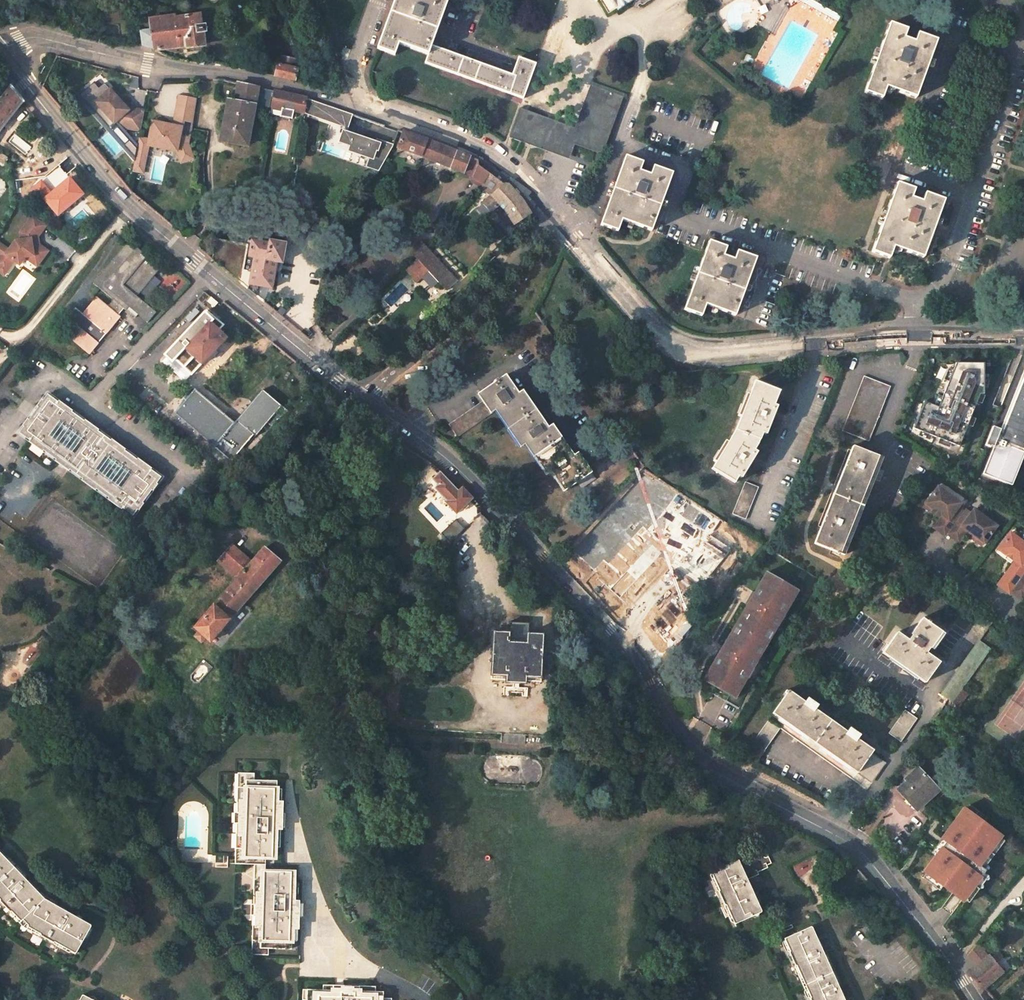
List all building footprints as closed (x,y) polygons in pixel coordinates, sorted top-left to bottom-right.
[(446,0),(397,0),(379,49),(395,55),(400,42),(429,52),(426,61),(507,91),(507,92),(522,97),(534,62),(519,57),(513,74),(432,45),(435,36),(434,35),(446,0)] [(618,9),(633,0),(613,0),(618,9)] [(154,52),(203,45),(201,33),(206,32),(205,26),(201,27),(199,14),(176,18),(176,16),(150,19),(151,29),(141,31),(142,46),(154,49),(154,52)] [(920,80),(935,40),(917,33),(914,41),(904,37),(907,30),(891,24),(866,93),(882,99),(888,85),(917,96),(922,80),(920,80)] [(296,61),(282,58),(281,66),(278,65),(275,76),(295,81),(297,69),(297,66),(295,66),(296,61)] [(230,99),(223,134),(228,135),(227,141),(248,145),(260,86),(239,82),(236,100),(230,99)] [(105,83),(95,91),(100,98),(96,102),(102,109),(114,123),(118,120),(123,128),(141,132),(145,111),(130,108),(125,102),(123,103),(105,83)] [(592,93),(577,135),(602,143),(617,102),(621,104),(624,96),(591,84),(588,92),(592,93)] [(21,100),(11,89),(0,102),(0,127),(21,100)] [(276,90),(273,106),(305,112),(308,97),(276,90)] [(100,98),(95,91),(88,97),(100,111),(102,109),(96,102),(100,98)] [(575,127),(525,109),(524,112),(566,128),(558,149),(511,132),(509,137),(570,159),(575,145),(575,144),(603,154),(621,104),(617,102),(602,143),(577,135),(592,93),(588,92),(575,127)] [(198,98),(180,96),(176,118),(184,119),(194,121),(198,98)] [(305,112),(305,114),(345,127),(340,139),(353,143),(352,148),(351,151),(371,158),(368,166),(380,170),(394,145),(395,142),(379,137),(378,139),(357,133),(356,136),(348,134),(349,130),(354,113),(308,97),(305,112)] [(566,128),(524,112),(525,109),(520,107),(511,132),(558,149),(566,128)] [(184,119),(176,118),(175,125),(183,127),(184,119)] [(175,125),(154,122),(150,141),(140,139),(133,171),(145,174),(149,146),(178,152),(182,163),(194,159),(190,143),(191,137),(182,136),(183,127),(175,125)] [(399,147),(421,155),(427,139),(405,131),(399,147)] [(340,139),(339,143),(352,148),(353,143),(340,139)] [(421,155),(465,171),(474,175),(472,180),(482,186),(490,173),(479,165),(479,160),(427,139),(421,155)] [(624,218),(653,228),(659,213),(657,212),(672,172),(654,166),(651,174),(641,170),(643,162),(628,156),(603,226),(619,231),(624,218)] [(463,175),(472,180),(474,175),(465,171),(463,175)] [(894,245),(924,256),(930,240),(928,239),(942,199),(925,193),(922,201),(912,198),(915,189),(898,183),(874,252),(890,258),(894,245)] [(499,204),(505,210),(515,224),(532,213),(523,200),(510,184),(505,184),(484,202),(491,211),(499,204)] [(1,255),(0,256),(0,271),(4,274),(15,260),(20,264),(26,256),(38,265),(49,250),(40,243),(38,236),(47,224),(33,214),(21,231),(22,239),(16,240),(9,249),(0,242),(0,254),(1,255)] [(255,220),(253,233),(270,236),(272,223),(255,220)] [(253,240),(270,243),(270,241),(271,239),(250,235),(248,244),(246,256),(249,257),(253,240)] [(248,244),(215,238),(213,260),(241,284),(246,256),(248,244)] [(282,262),(285,243),(270,241),(270,243),(253,240),(249,257),(246,256),(241,284),(257,297),(259,285),(269,287),(272,287),(277,262),(282,262)] [(741,297),(755,257),(737,250),(734,258),(724,255),(727,246),(711,241),(687,310),(703,316),(707,303),(737,313),(742,297),(741,297)] [(136,295),(159,269),(145,258),(147,255),(137,247),(135,249),(127,242),(93,282),(113,299),(107,306),(117,315),(124,308),(135,317),(138,314),(148,322),(156,312),(136,295)] [(428,270),(439,260),(428,249),(419,260),(428,270)] [(419,260),(418,259),(406,270),(416,281),(428,271),(428,270),(419,260)] [(439,260),(428,270),(428,271),(435,279),(447,269),(439,260)] [(447,269),(435,279),(447,291),(458,282),(447,269)] [(263,302),(267,293),(269,287),(259,285),(257,297),(263,302)] [(89,352),(119,317),(117,315),(107,306),(96,298),(84,313),(79,318),(76,316),(73,321),(76,323),(67,334),(89,352)] [(76,307),(69,317),(73,321),(76,316),(79,318),(84,313),(76,307)] [(188,349),(202,363),(228,337),(210,321),(209,321),(201,313),(177,339),(178,340),(162,357),(168,363),(176,354),(180,357),(188,349)] [(160,372),(168,363),(162,357),(154,366),(160,372)] [(924,401),(913,428),(958,446),(979,394),(982,394),(983,363),(955,363),(938,407),(924,401)] [(1001,429),(992,425),(984,445),(992,448),(981,475),(1011,487),(1023,454),(1023,455),(1023,370),(1001,429)] [(520,394),(507,376),(482,394),(487,400),(464,416),(472,427),(499,409),(524,445),(529,442),(550,473),(554,471),(568,490),(593,473),(579,453),(575,456),(553,425),(549,428),(524,391),(520,394)] [(890,386),(864,376),(843,430),(868,441),(890,386)] [(780,392),(756,382),(737,431),(713,468),(735,483),(739,477),(741,479),(758,454),(755,452),(760,443),(764,433),(767,434),(778,407),(775,405),(780,392)] [(198,388),(178,412),(217,445),(237,421),(198,388)] [(237,421),(217,445),(234,460),(257,433),(259,434),(285,404),(266,388),(237,421)] [(58,458),(71,467),(70,469),(84,478),(85,477),(98,487),(97,488),(110,497),(111,496),(124,506),(127,503),(132,506),(153,478),(148,474),(150,470),(137,460),(138,459),(125,450),(124,451),(111,441),(112,440),(98,430),(97,431),(84,421),(85,420),(72,411),(71,412),(58,402),(59,401),(48,394),(20,432),(31,440),(32,439),(45,448),(44,449),(57,459),(58,458)] [(58,402),(71,412),(72,411),(73,410),(60,400),(59,401),(58,402)] [(99,429),(86,419),(85,420),(84,421),(97,431),(98,430),(99,429)] [(126,448),(112,438),(112,440),(111,441),(124,451),(125,450),(126,448)] [(45,448),(32,439),(31,440),(30,441),(43,451),(44,449),(45,448)] [(879,457),(853,446),(814,542),(841,553),(879,457)] [(71,467),(58,458),(57,459),(56,460),(69,470),(70,469),(71,467)] [(152,468),(139,458),(138,459),(137,460),(150,470),(151,469),(152,468)] [(134,515),(162,476),(151,469),(150,470),(148,474),(153,478),(132,506),(127,503),(124,506),(123,507),(134,515)] [(632,474),(637,481),(644,476),(639,469),(632,474)] [(463,508),(467,504),(473,498),(463,487),(459,491),(438,471),(431,480),(436,485),(433,488),(447,502),(446,503),(457,514),(463,508)] [(83,479),(96,489),(97,488),(98,487),(85,477),(84,478),(83,479)] [(760,488),(746,482),(734,515),(748,520),(760,488)] [(644,490),(578,560),(612,592),(654,549),(712,585),(739,550),(644,490)] [(960,506),(937,490),(925,507),(940,517),(942,518),(934,530),(946,539),(948,536),(960,546),(969,533),(971,534),(986,545),(998,528),(975,512),(972,516),(966,512),(964,514),(958,510),(960,506)] [(109,499),(123,509),(123,507),(124,506),(111,496),(110,497),(109,499)] [(940,517),(925,507),(923,510),(938,520),(940,517)] [(465,529),(455,519),(441,534),(447,540),(444,544),(447,547),(465,529)] [(986,545),(971,534),(969,538),(983,548),(986,545)] [(1009,534),(996,551),(1013,563),(1005,574),(1017,583),(1019,580),(1023,584),(1023,545),(1009,534)] [(240,576),(196,627),(200,631),(206,636),(211,640),(281,561),(265,547),(253,562),(233,545),(221,559),(240,576)] [(622,602),(640,613),(664,578),(647,566),(622,602)] [(795,588),(768,573),(757,593),(759,594),(751,607),(749,606),(725,647),(727,648),(720,661),(718,659),(706,679),(732,695),(740,682),(742,684),(746,677),(748,678),(752,670),(755,672),(761,661),(756,658),(774,627),(779,630),(783,623),(781,622),(788,610),(786,609),(790,602),(787,601),(795,588)] [(1010,592),(1017,583),(1005,574),(997,586),(1009,594),(1010,592)] [(1023,600),(1023,584),(1019,580),(1017,583),(1010,592),(1023,601),(1023,600)] [(794,605),(801,592),(795,588),(787,601),(790,602),(794,605)] [(944,633),(924,618),(912,635),(913,636),(910,640),(898,633),(884,653),(927,683),(942,662),(928,653),(931,648),(932,649),(944,633)] [(510,632),(510,641),(527,642),(528,633),(529,633),(529,623),(509,622),(509,632),(510,632)] [(658,658),(673,639),(657,627),(643,646),(658,658)] [(200,631),(196,636),(202,641),(206,636),(200,631)] [(506,683),(527,684),(527,682),(541,683),(544,634),(529,633),(528,633),(527,642),(510,641),(510,632),(509,632),(494,631),(492,680),(506,681),(506,683)] [(994,649),(982,640),(944,694),(956,703),(994,649)] [(832,662),(824,657),(820,663),(829,668),(832,662)] [(742,684),(740,682),(732,695),(738,699),(746,686),(742,684)] [(875,750),(791,691),(774,713),(775,714),(754,744),(757,746),(752,754),(760,760),(781,731),(853,780),(859,773),(874,784),(888,764),(873,753),(875,750)] [(898,708),(883,731),(899,741),(914,719),(898,708)] [(941,792),(920,768),(906,781),(909,783),(901,790),(920,811),(941,792)] [(246,779),(254,780),(254,773),(238,772),(237,802),(241,802),(241,787),(245,787),(246,779)] [(277,788),(277,781),(254,780),(246,779),(245,787),(241,787),(241,802),(237,802),(237,812),(241,812),(240,823),(236,823),(236,833),(240,833),(239,848),(243,848),(243,856),(265,857),(274,857),(275,827),(280,827),(280,813),(281,803),(276,803),(277,788)] [(937,857),(925,872),(927,874),(944,886),(964,901),(965,900),(985,873),(987,871),(985,869),(981,866),(1001,838),(1003,837),(965,809),(953,826),(957,829),(937,857)] [(957,829),(953,826),(933,853),(937,857),(957,829)] [(1001,838),(981,866),(985,869),(1006,841),(1001,838)] [(5,856),(6,854),(0,848),(0,897),(1,899),(1,901),(10,910),(12,910),(22,920),(24,918),(30,924),(29,926),(42,933),(43,935),(54,942),(56,941),(76,953),(92,925),(68,911),(68,909),(60,905),(58,905),(45,898),(36,888),(36,886),(30,880),(27,880),(5,856)] [(243,848),(239,848),(239,864),(254,864),(265,864),(265,857),(243,856),(243,848)] [(747,878),(738,858),(711,871),(719,890),(719,893),(724,904),(726,905),(734,924),(762,912),(753,893),(754,891),(749,879),(747,878)] [(262,872),(265,872),(265,864),(254,864),(253,894),(257,894),(258,880),(262,880),(262,872)] [(292,903),(293,873),(265,872),(262,872),(262,880),(258,880),(257,894),(253,894),(253,904),(257,905),(256,915),(253,914),(252,925),(256,925),(256,940),(260,939),(259,948),(267,948),(290,949),(291,941),(291,926),(296,926),(296,917),(297,903),(292,903)] [(985,873),(965,900),(970,903),(989,876),(985,873)] [(944,886),(927,874),(924,878),(941,891),(944,886)] [(256,925),(252,925),(251,954),(267,955),(267,948),(259,948),(260,939),(256,940),(256,925)] [(824,953),(825,951),(820,939),(818,938),(812,926),(785,939),(790,951),(790,953),(795,965),(797,965),(811,998),(811,999),(845,999),(846,998),(840,986),(838,984),(824,953)] [(979,965),(970,973),(983,989),(1005,970),(992,954),(990,956),(979,943),(969,954),(979,965)] [(306,990),(305,999),(390,999),(382,999),(383,993),(358,992),(358,986),(350,986),(350,989),(332,989),(332,991),(322,990),(306,990)]
